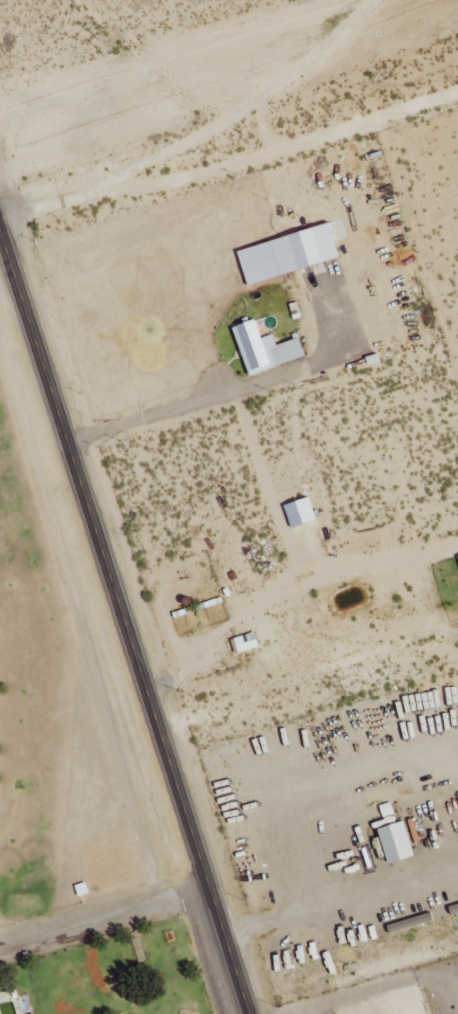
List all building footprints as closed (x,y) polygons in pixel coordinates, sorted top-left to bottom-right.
[(342,259),(332,224),(239,250),(249,285),(342,259)] [(307,358),(301,338),(278,345),(275,335),(262,338),(257,320),(235,327),(250,375),(307,358)] [(293,529),(318,520),(310,497),(285,506),(293,529)] [(232,640),(236,654),(261,647),(256,632),(232,640)] [(380,829),(390,864),(417,857),(406,822),(380,829)] [(457,914),(457,905),(450,907),(452,916),(457,914)]
